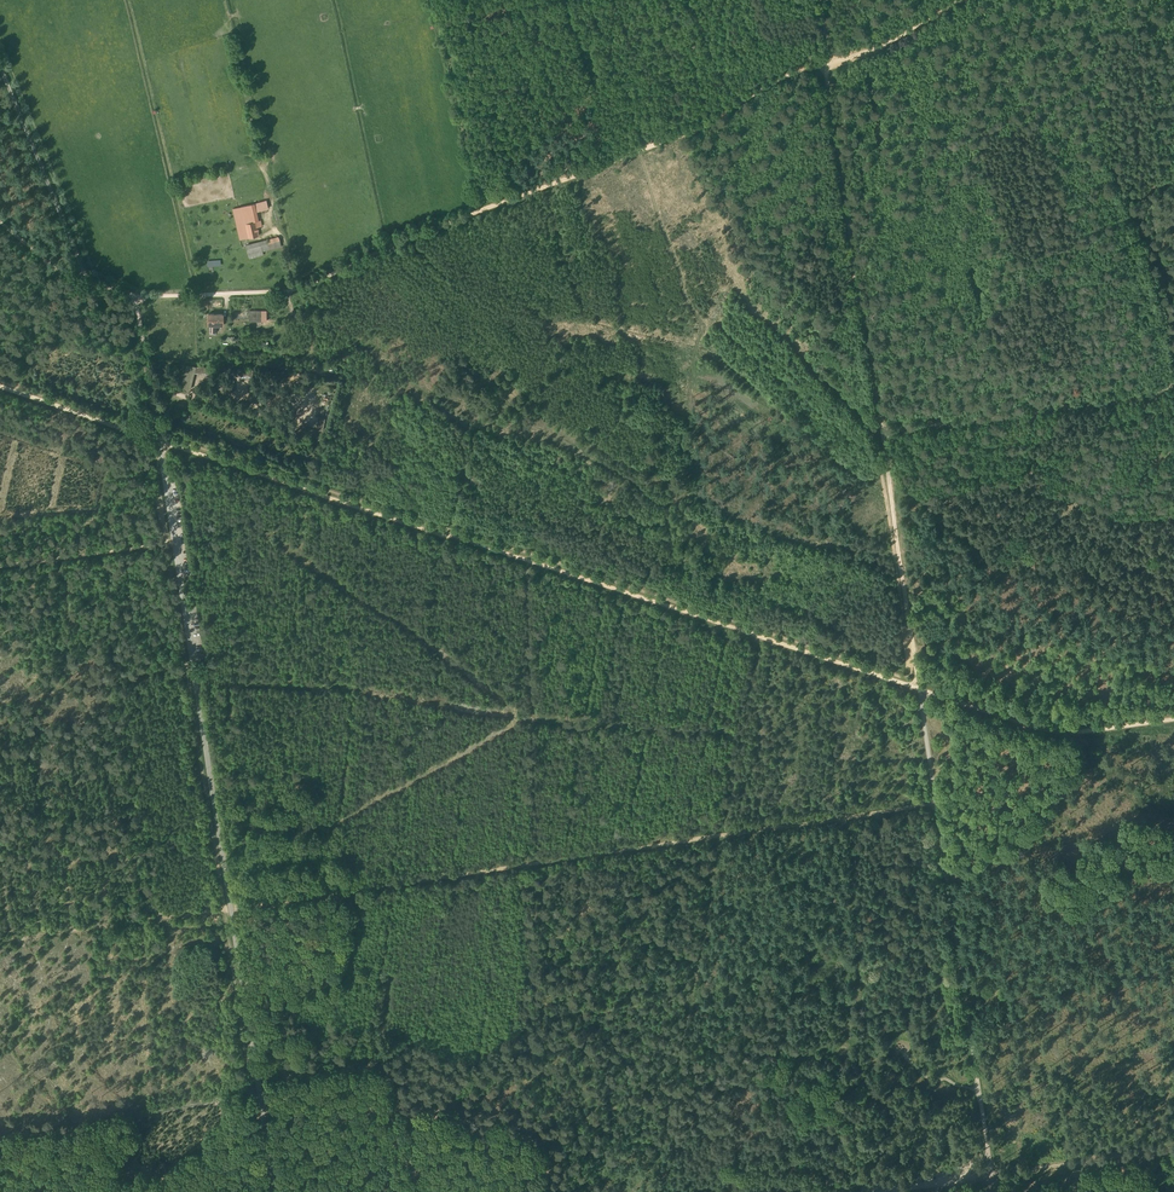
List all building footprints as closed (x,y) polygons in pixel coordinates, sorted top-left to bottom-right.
[(266,200),(254,203),(255,208),(256,211),(268,207),(266,200)] [(240,239),(247,237),(244,223),(245,223),(242,211),(241,206),(233,208),(240,239)] [(242,211),(245,223),(255,221),(258,220),(256,211),(255,208),(242,211)] [(258,235),(256,226),(255,221),(245,223),(244,223),(247,237),(258,235)] [(246,245),(249,257),(263,254),(262,250),(281,245),(279,237),(246,245)] [(248,320),(266,320),(266,310),(249,310),(248,320)] [(215,324),(222,324),(222,314),(217,313),(214,313),(208,313),(208,314),(208,324),(210,324),(215,324)] [(206,379),(208,366),(186,363),(183,386),(193,387),(194,378),(206,379)] [(253,376),(253,367),(236,367),(236,376),(253,376)] [(323,429),(326,417),(318,415),(315,427),(323,429)]
